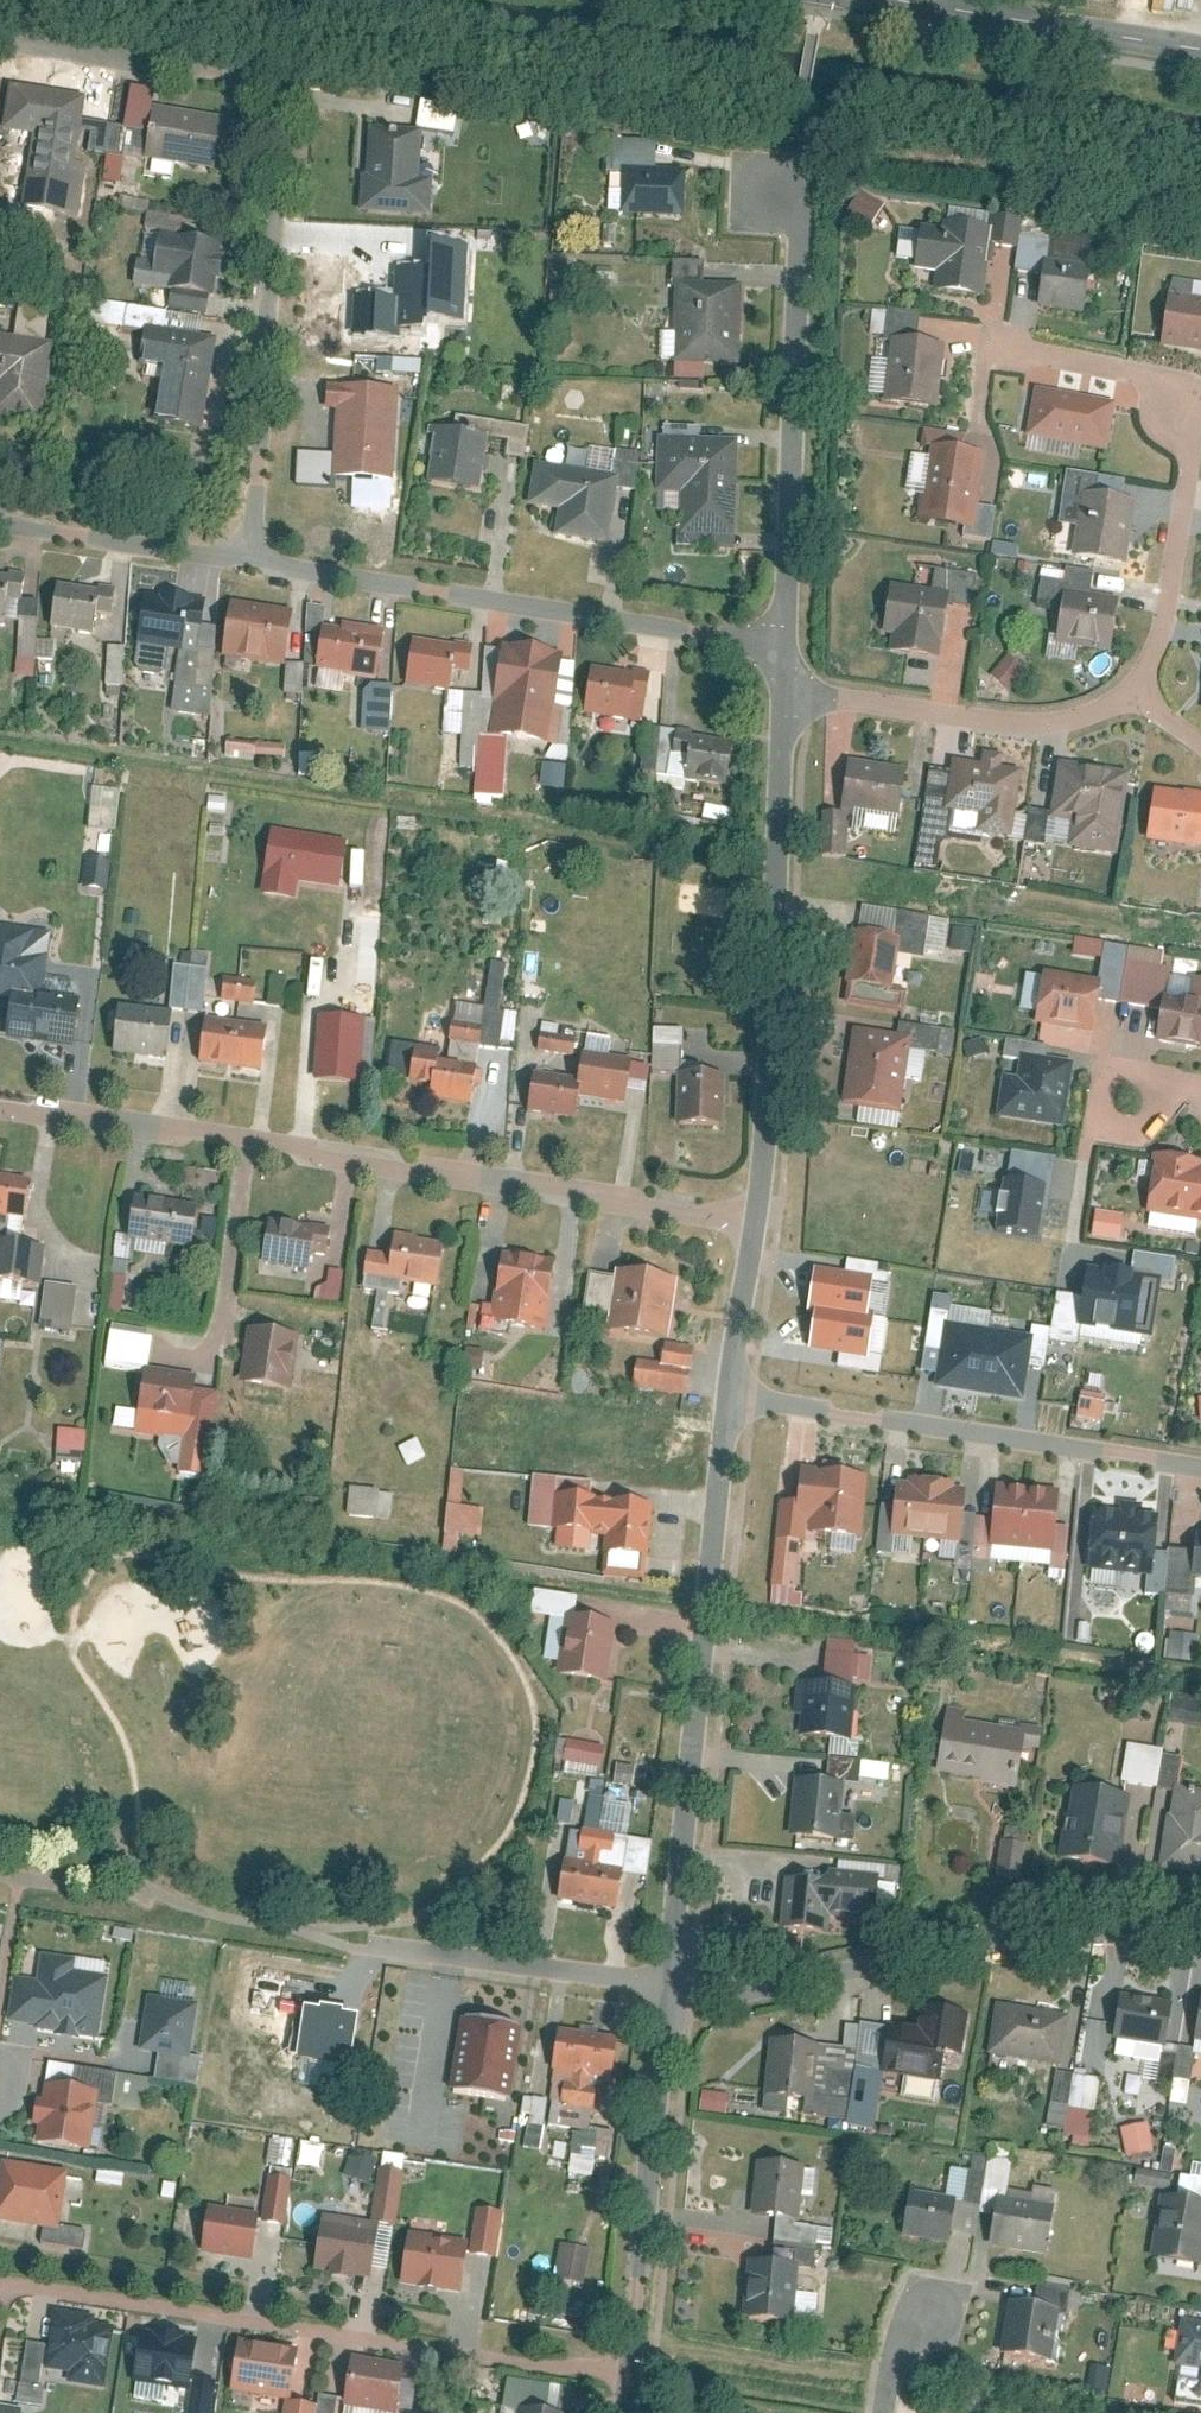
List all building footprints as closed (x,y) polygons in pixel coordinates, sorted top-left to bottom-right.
[(1169,12),(1174,0),(1158,0),(1155,6),(1169,12)] [(71,180),(85,94),(14,82),(7,127),(34,131),(27,173),(71,180)] [(423,127),(458,130),(460,105),(425,102),(423,127)] [(153,104),(144,157),(213,168),(221,115),(153,104)] [(354,211),(431,215),(433,176),(418,175),(421,130),(367,126),(364,172),(357,172),(354,211)] [(621,165),(620,213),(684,215),(685,166),(621,165)] [(1026,246),(1028,219),(1001,217),(1000,245),(1026,246)] [(913,267),(936,271),(934,287),(982,294),(992,225),(944,218),(942,232),(919,228),(913,267)] [(150,270),(172,274),(170,287),(213,295),(222,241),(177,233),(176,236),(156,233),(150,270)] [(466,244),(395,239),(389,324),(422,326),(424,319),(461,322),(466,244)] [(1045,257),(1039,304),(1085,310),(1091,263),(1045,257)] [(677,282),(674,379),(705,380),(706,362),(738,363),(740,284),(677,282)] [(1160,343),(1200,350),(1200,298),(1168,292),(1160,343)] [(138,361),(161,364),(151,419),(221,430),(225,407),(204,403),(215,336),(144,323),(138,361)] [(41,421),(54,339),(0,330),(0,414),(41,421)] [(890,336),(882,399),(936,406),(944,342),(890,336)] [(335,408),(331,472),(389,476),(395,386),(325,381),(323,407),(335,408)] [(1034,385),(1025,435),(1105,449),(1114,399),(1034,385)] [(425,433),(434,434),(426,478),(479,487),(482,468),(488,469),(490,458),(481,456),(485,433),(427,423),(425,433)] [(656,489),(681,490),(679,533),(735,535),(737,437),(657,434),(656,489)] [(928,442),(916,518),(973,527),(985,451),(928,442)] [(524,502),(557,508),(552,531),(606,542),(619,474),(533,457),(524,502)] [(1082,490),(1072,555),(1125,563),(1135,499),(1082,490)] [(0,619),(3,599),(19,602),(23,575),(0,571),(0,619)] [(891,634),(889,648),(937,656),(948,590),(890,581),(881,632),(891,634)] [(55,582),(48,626),(90,633),(94,611),(109,614),(113,591),(55,582)] [(1062,589),(1055,642),(1111,650),(1118,596),(1062,589)] [(140,590),(133,637),(181,645),(184,623),(201,626),(205,600),(140,590)] [(229,598),(220,655),(283,665),(293,609),(229,598)] [(323,624),(315,666),(376,677),(384,629),(341,621),(340,627),(323,624)] [(402,683),(448,691),(451,670),(468,673),(472,646),(410,636),(402,683)] [(498,703),(494,732),(555,741),(561,703),(556,703),(564,649),(500,639),(491,702),(498,703)] [(126,684),(127,648),(112,648),(112,665),(118,665),(118,683),(126,684)] [(1008,653),(992,674),(1010,688),(1026,667),(1008,653)] [(591,664),(582,713),(641,723),(650,675),(591,664)] [(393,731),(396,687),(370,685),(367,729),(393,731)] [(177,711),(215,714),(217,688),(191,686),(191,691),(179,690),(177,711)] [(690,735),(685,778),(726,784),(732,740),(690,735)] [(944,805),(979,811),(976,830),(1011,835),(1022,767),(1003,764),(1005,753),(981,749),(979,760),(952,756),(944,805)] [(1049,813),(1071,817),(1066,845),(1115,854),(1129,770),(1058,758),(1049,813)] [(844,759),(838,809),(898,816),(904,767),(844,759)] [(1200,839),(1200,791),(1152,785),(1145,838),(1200,845),(1200,839)] [(117,829),(119,795),(94,793),(92,827),(117,829)] [(291,898),(295,879),(338,886),(347,837),(269,823),(256,892),(291,898)] [(104,869),(80,866),(76,895),(99,899),(104,869)] [(10,999),(11,987),(39,992),(49,931),(0,924),(0,997),(10,999)] [(842,978),(892,987),(900,937),(850,928),(842,978)] [(171,963),(166,1005),(201,1010),(207,968),(171,963)] [(1041,969),(1033,1022),(1092,1031),(1101,979),(1041,969)] [(266,970),(263,998),(278,999),(281,972),(266,970)] [(223,975),(220,999),(252,1004),(255,980),(223,975)] [(10,999),(4,1034),(71,1044),(78,997),(39,992),(11,987),(10,999)] [(1155,1041),(1200,1048),(1200,998),(1163,993),(1155,1041)] [(117,1003),(111,1050),(162,1056),(168,1009),(117,1003)] [(477,1043),(518,1047),(521,1010),(459,1005),(455,1059),(476,1060),(477,1043)] [(315,1012),(310,1077),(358,1080),(363,1015),(315,1012)] [(203,1017),(197,1062),(260,1070),(266,1025),(203,1017)] [(676,1072),(699,1072),(699,1060),(682,1060),(683,1025),(652,1025),(651,1071),(676,1072)] [(836,1106),(901,1116),(913,1042),(848,1032),(836,1106)] [(430,1083),(428,1096),(468,1101),(474,1064),(435,1059),(437,1051),(411,1048),(407,1080),(430,1083)] [(575,1075),(573,1092),(624,1098),(629,1057),(579,1051),(575,1075)] [(1001,1068),(995,1116),(1063,1126),(1073,1060),(1021,1052),(1018,1071),(1001,1068)] [(573,1092),(575,1075),(531,1069),(525,1110),(570,1116),(573,1092)] [(676,1072),(675,1122),(722,1123),(723,1073),(699,1072),(676,1072)] [(1144,1210),(1200,1218),(1200,1164),(1200,1159),(1152,1153),(1144,1210)] [(22,1218),(28,1177),(0,1173),(0,1215),(22,1218)] [(1039,1237),(1047,1187),(1003,1181),(995,1231),(1039,1237)] [(133,1194),(126,1237),(189,1246),(195,1204),(133,1194)] [(1095,1209),(1091,1238),(1119,1242),(1123,1213),(1095,1209)] [(267,1215),(259,1261),(308,1270),(311,1255),(322,1257),(328,1226),(267,1215)] [(443,1240),(391,1232),(384,1278),(436,1286),(443,1240)] [(38,1282),(43,1243),(0,1238),(0,1277),(38,1282)] [(480,1303),(478,1318),(544,1327),(554,1256),(498,1248),(490,1305),(480,1303)] [(614,1267),(605,1329),(665,1338),(675,1276),(614,1267)] [(343,1302),(347,1270),(333,1268),(330,1285),(321,1284),(319,1299),(343,1302)] [(1087,1269),(1078,1325),(1149,1336),(1158,1279),(1133,1276),(1133,1272),(1104,1268),(1104,1272),(1087,1269)] [(872,1284),(815,1274),(808,1312),(815,1313),(809,1346),(866,1356),(873,1318),(866,1317),(872,1284)] [(43,1326),(74,1330),(80,1286),(49,1282),(43,1326)] [(248,1324),(238,1379),(289,1388),(298,1332),(248,1324)] [(943,1326),(933,1391),(1018,1405),(1028,1340),(943,1326)] [(696,1395),(700,1346),(670,1343),(669,1363),(641,1361),(639,1390),(696,1395)] [(161,1417),(187,1421),(194,1370),(142,1363),(135,1413),(139,1413),(136,1430),(159,1433),(161,1417)] [(87,1452),(87,1428),(61,1428),(61,1452),(87,1452)] [(802,1540),(803,1530),(860,1536),(867,1473),(798,1466),(795,1498),(779,1496),(774,1537),(802,1540)] [(923,1537),(929,1477),(907,1475),(907,1480),(894,1479),(889,1534),(923,1537)] [(929,1477),(923,1537),(960,1541),(965,1486),(952,1484),(952,1479),(929,1477)] [(473,1524),(458,1523),(462,1484),(447,1483),(438,1570),(454,1572),(456,1552),(471,1553),(474,1553),(476,1550),(478,1532),(478,1529),(473,1524)] [(995,1485),(989,1544),(1021,1547),(1027,1488),(995,1485)] [(1057,1491),(1027,1488),(1021,1547),(1051,1550),(1057,1491)] [(550,1549),(590,1552),(591,1531),(607,1532),(606,1553),(647,1556),(652,1498),(555,1491),(550,1549)] [(346,1504),(343,1534),(388,1538),(391,1513),(377,1511),(377,1507),(346,1504)] [(1086,1567),(1151,1574),(1156,1524),(1091,1517),(1086,1567)] [(564,1614),(555,1674),(607,1682),(617,1623),(564,1614)] [(1174,1635),(1174,1659),(1198,1659),(1198,1635),(1174,1635)] [(793,1713),(800,1714),(798,1735),(851,1739),(855,1683),(795,1679),(793,1713)] [(946,1705),(935,1769),(1013,1782),(1022,1729),(965,1719),(967,1708),(946,1705)] [(572,1739),(568,1762),(606,1769),(610,1746),(572,1739)] [(788,1834),(836,1839),(842,1782),(793,1777),(788,1834)] [(1115,1865),(1128,1793),(1070,1783),(1057,1855),(1115,1865)] [(1174,1784),(1162,1867),(1200,1873),(1200,1788),(1174,1784)] [(1023,1881),(1030,1832),(1005,1829),(998,1877),(1023,1881)] [(562,1862),(556,1900),(617,1911),(623,1873),(562,1862)] [(782,1927),(823,1930),(825,1911),(872,1914),(875,1881),(786,1874),(782,1927)] [(108,1973),(75,1968),(77,1958),(40,1952),(36,1978),(15,1974),(8,2018),(38,2023),(37,2030),(97,2040),(108,1973)] [(1112,2035),(1164,2044),(1172,1998),(1120,1990),(1112,2035)] [(147,1994),(138,2049),(158,2051),(189,2056),(197,2001),(147,1994)] [(994,2001),(986,2053),(1060,2065),(1069,2013),(994,2001)] [(919,2002),(915,2025),(891,2021),(883,2069),(939,2078),(943,2050),(960,2053),(967,2010),(919,2002)] [(303,2006),(295,2057),(351,2066),(359,2014),(342,2012),(342,2008),(320,2005),(319,2009),(303,2006)] [(459,2015),(448,2088),(509,2098),(521,2025),(459,2015)] [(560,2029),(553,2070),(612,2079),(618,2037),(560,2029)] [(762,2092),(813,2097),(819,2043),(767,2037),(762,2092)] [(189,2056),(158,2051),(154,2078),(196,2085),(200,2058),(189,2056)] [(1076,2144),(1096,2145),(1102,2076),(1057,2072),(1052,2130),(1077,2132),(1076,2144)] [(97,2091),(43,2082),(41,2099),(36,2099),(31,2124),(38,2125),(36,2140),(87,2149),(97,2091)] [(528,2146),(544,2148),(549,2098),(527,2096),(526,2111),(532,2112),(528,2146)] [(1129,2155),(1156,2151),(1152,2122),(1125,2126),(1129,2155)] [(574,2127),(574,2177),(600,2177),(601,2128),(574,2127)] [(274,2136),(271,2163),(293,2165),(295,2138),(274,2136)] [(374,2183),(380,2154),(353,2148),(346,2177),(374,2183)] [(0,2159),(0,2160),(0,2222),(57,2231),(68,2170),(0,2159)] [(755,2159),(750,2213),(798,2217),(803,2164),(755,2159)] [(910,2188),(902,2235),(948,2242),(956,2196),(910,2188)] [(998,2195),(989,2246),(1047,2255),(1055,2205),(998,2195)] [(1151,2255),(1200,2265),(1200,2202),(1163,2195),(1151,2255)] [(207,2205),(200,2253),(250,2261),(258,2213),(207,2205)] [(476,2207),(468,2252),(495,2257),(503,2212),(476,2207)] [(321,2215),(312,2272),(369,2281),(378,2224),(321,2215)] [(407,2231),(400,2284),(459,2293),(467,2240),(407,2231)] [(595,2250),(558,2243),(550,2281),(587,2288),(595,2250)] [(749,2258),(741,2316),(791,2323),(799,2264),(749,2258)] [(1009,2300),(999,2351),(1050,2361),(1060,2309),(1009,2300)] [(44,2369),(67,2373),(66,2383),(103,2389),(114,2324),(92,2321),(93,2315),(54,2309),(44,2369)] [(1199,2371),(1196,2386),(1200,2387),(1200,2320),(1181,2317),(1173,2367),(1199,2371)] [(141,2326),(131,2380),(186,2390),(195,2336),(141,2326)] [(236,2338),(229,2391),(289,2400),(296,2347),(236,2338)] [(349,2356),(342,2405),(394,2412),(401,2363),(349,2356)] [(27,2406),(1,2403),(0,2411),(0,2412),(26,2412),(27,2406)]
